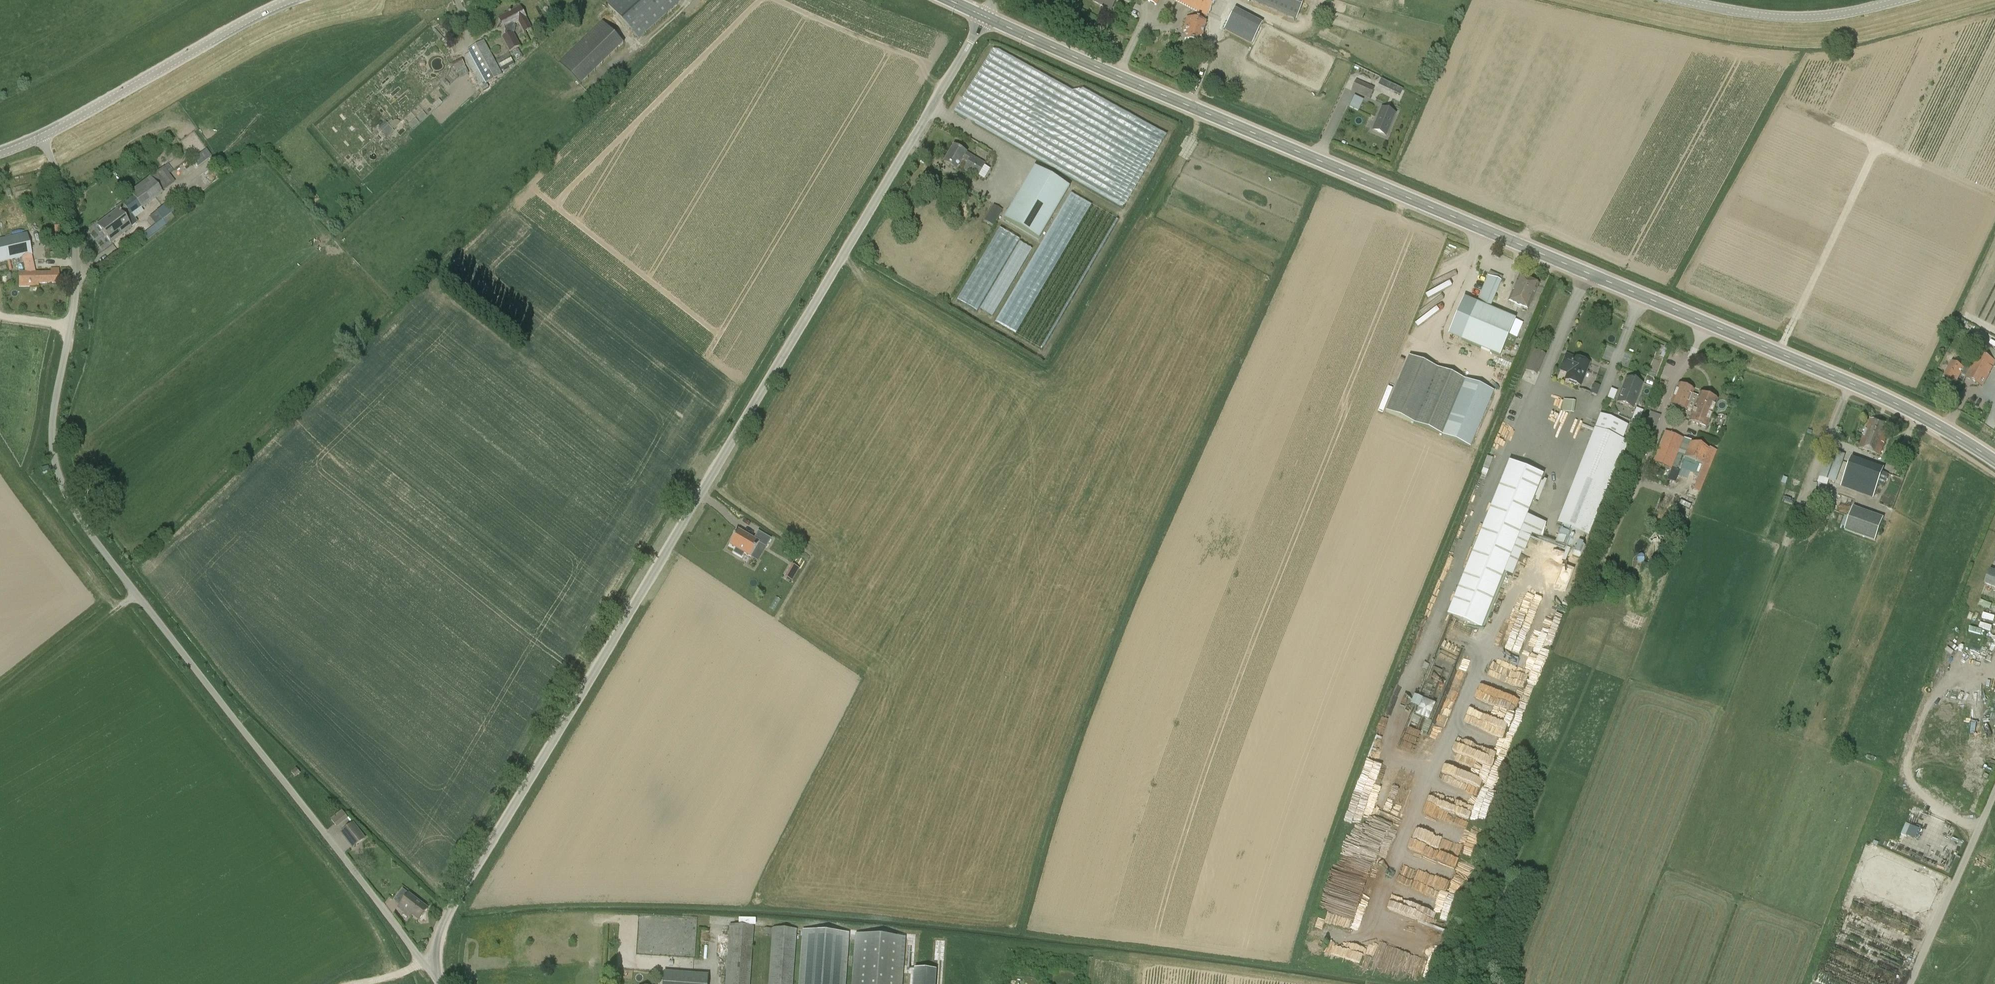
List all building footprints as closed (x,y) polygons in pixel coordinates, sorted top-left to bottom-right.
[(608,5),(638,39),(682,0),(613,0),(608,5)] [(1092,1),(1110,10),(1116,0),(1092,0),(1092,1)] [(1195,19),(1187,17),(1184,28),(1187,28),(1184,40),(1200,44),(1206,22),(1205,22),(1206,18),(1215,0),(1172,0),(1196,12),(1195,19)] [(1296,20),(1304,0),(1248,0),(1296,20)] [(519,22),(524,32),(532,28),(520,6),(499,17),(505,29),(506,31),(505,33),(506,35),(503,37),(510,51),(520,46),(514,33),(515,26),(514,24),(519,22)] [(1253,44),(1264,21),(1235,7),(1224,30),(1253,44)] [(580,84),(623,43),(602,21),(559,63),(580,84)] [(513,63),(500,70),(484,40),(467,50),(469,54),(464,56),(480,86),(503,74),(502,72),(514,66),(513,63)] [(452,64),(455,70),(465,65),(462,59),(452,64)] [(445,80),(441,84),(446,89),(449,85),(445,80)] [(1370,98),(1374,88),(1355,80),(1351,91),(1370,98)] [(1398,96),(1401,89),(1383,82),(1380,88),(1398,96)] [(1355,94),(1350,106),(1359,110),(1364,99),(1355,94)] [(439,100),(432,106),(435,110),(442,103),(439,100)] [(1395,114),(1381,108),(1372,130),(1386,136),(1395,114)] [(423,112),(417,117),(421,121),(427,115),(423,112)] [(415,118),(410,124),(413,128),(419,122),(415,118)] [(387,123),(381,129),(386,135),(392,129),(387,123)] [(964,169),(977,177),(985,163),(972,156),(972,157),(966,153),(954,145),(944,162),(957,170),(963,159),(968,162),(964,169)] [(198,165),(212,156),(207,149),(193,158),(198,165)] [(1069,187),(1035,167),(1004,219),(1038,239),(1069,187)] [(131,196),(121,204),(115,209),(117,211),(98,225),(111,242),(131,228),(130,227),(137,222),(131,215),(141,208),(142,210),(163,195),(161,193),(172,184),(161,169),(150,177),(129,192),(131,196)] [(156,210),(162,218),(175,208),(169,200),(156,210)] [(992,225),(1000,212),(992,208),(985,220),(992,225)] [(165,222),(162,218),(143,234),(145,237),(165,222)] [(0,239),(0,262),(14,259),(16,266),(24,264),(25,272),(19,273),(19,287),(29,287),(29,283),(59,283),(59,269),(51,269),(51,273),(35,273),(31,256),(32,256),(27,233),(0,239)] [(1454,290),(1449,284),(1462,274),(1454,264),(1441,274),(1445,279),(1434,287),(1440,294),(1428,302),(1432,307),(1454,290)] [(1500,356),(1506,341),(1516,316),(1491,306),(1501,282),(1487,276),(1461,340),(1500,356)] [(1519,276),(1508,302),(1528,310),(1538,284),(1519,276)] [(28,353),(32,341),(27,339),(23,351),(28,353)] [(1526,369),(1539,374),(1546,354),(1533,349),(1526,369)] [(1994,363),(1994,362),(1979,354),(1971,368),(1961,362),(1959,367),(1952,363),(1944,377),(1957,383),(1961,375),(1966,378),(1983,387),(1994,363)] [(1568,373),(1565,380),(1580,385),(1589,363),(1574,357),(1574,358),(1566,355),(1560,370),(1568,373)] [(1469,447),(1493,391),(1409,356),(1385,411),(1469,447)] [(1627,378),(1617,402),(1633,408),(1642,384),(1627,378)] [(1692,395),(1694,391),(1679,385),(1672,405),(1686,411),(1687,409),(1693,411),(1689,421),(1706,427),(1717,400),(1699,393),(1698,397),(1692,395)] [(1615,400),(1618,390),(1612,388),(1608,397),(1615,400)] [(1563,411),(1575,412),(1576,400),(1564,398),(1563,411)] [(1644,414),(1642,413),(1636,411),(1635,410),(1632,420),(1640,423),(1644,414)] [(1626,426),(1600,415),(1594,430),(1615,438),(1616,434),(1622,436),(1626,426)] [(1869,418),(1858,447),(1880,455),(1891,426),(1869,418)] [(1682,438),(1665,432),(1653,461),(1670,468),(1682,438)] [(1714,451),(1682,438),(1670,468),(1678,472),(1680,467),(1698,474),(1692,489),(1698,491),(1714,451)] [(1827,485),(1829,480),(1835,482),(1845,455),(1830,450),(1818,482),(1827,485)] [(1874,499),(1879,485),(1884,487),(1888,475),(1883,473),(1884,469),(1851,457),(1840,488),(1874,499)] [(1481,628),(1521,529),(1540,536),(1544,524),(1526,516),(1542,476),(1509,462),(1447,615),(1481,628)] [(1883,518),(1853,507),(1845,530),(1874,541),(1883,518)] [(754,539),(738,530),(729,545),(736,549),(734,553),(742,557),(744,553),(751,557),(759,543),(766,547),(770,539),(758,532),(754,539)] [(1560,533),(1555,544),(1557,551),(1574,558),(1581,541),(1571,537),(1560,533)] [(1516,565),(1512,563),(1507,574),(1512,576),(1516,565)] [(793,566),(786,576),(792,580),(799,569),(793,566)] [(1990,572),(1985,586),(1994,590),(1994,573),(1990,572)] [(1544,598),(1530,592),(1506,648),(1520,654),(1544,598)] [(1491,672),(1502,677),(1506,668),(1495,663),(1491,672)] [(1407,690),(1404,699),(1410,701),(1413,692),(1407,690)] [(1415,715),(1428,720),(1435,704),(1414,696),(1410,704),(1418,708),(1415,715)] [(1453,753),(1494,767),(1497,758),(1506,761),(1514,739),(1505,736),(1507,730),(1492,725),(1494,718),(1471,710),(1467,724),(1494,733),(1488,749),(1465,742),(1464,746),(1456,744),(1453,753)] [(1420,731),(1406,726),(1402,740),(1415,745),(1420,731)] [(1358,787),(1349,818),(1353,819),(1356,809),(1364,811),(1370,791),(1358,787)] [(336,832),(350,849),(363,838),(350,821),(336,832)] [(408,894),(400,905),(419,920),(428,908),(408,894)] [(1444,905),(1440,924),(1448,926),(1453,908),(1444,905)] [(754,926),(729,924),(725,983),(750,983),(754,926)] [(797,929),(772,927),(768,983),(793,983),(797,929)] [(849,933),(804,930),(800,983),(845,983),(849,933)] [(906,937),(856,933),(853,983),(903,983),(906,937)] [(1321,939),(1312,945),(1316,951),(1325,945),(1321,939)] [(914,969),(913,983),(935,983),(936,970),(914,969)] [(664,972),(663,983),(707,983),(708,975),(664,972)]
